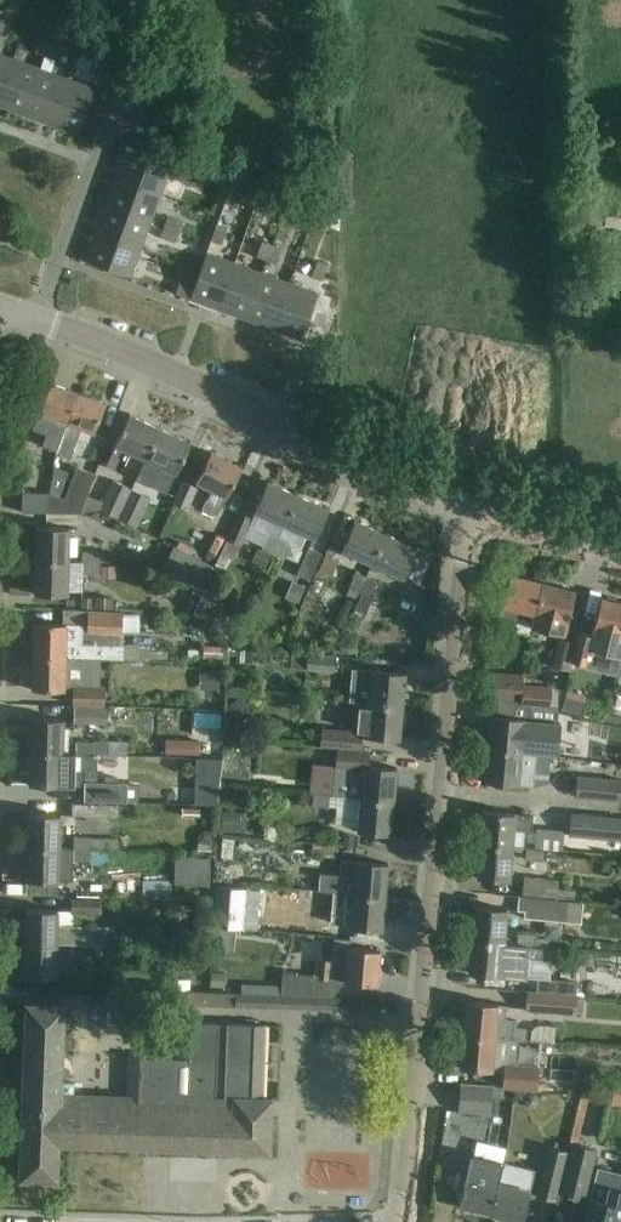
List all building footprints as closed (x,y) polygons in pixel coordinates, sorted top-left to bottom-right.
[(35,52),(45,55),(50,41),(40,37),(35,52)] [(45,55),(54,59),(59,44),(50,41),(45,55)] [(12,59),(0,54),(0,92),(12,59)] [(90,72),(100,75),(106,61),(96,57),(90,72)] [(23,114),(40,69),(12,59),(0,92),(0,106),(23,114)] [(23,114),(51,125),(68,79),(40,69),(23,114)] [(68,79),(51,125),(79,135),(95,89),(68,79)] [(125,150),(115,177),(160,194),(170,166),(125,150)] [(180,181),(195,187),(198,177),(184,171),(180,181)] [(115,177),(105,205),(150,222),(160,194),(115,177)] [(105,205),(94,233),(140,249),(150,222),(105,205)] [(167,217),(164,227),(178,232),(182,222),(167,217)] [(211,240),(221,243),(226,229),(216,225),(211,240)] [(160,237),(175,242),(178,232),(164,227),(160,237)] [(140,249),(94,233),(84,261),(130,277),(140,249)] [(257,256),(267,260),(272,245),(262,242),(257,256)] [(267,260),(276,263),(282,249),(272,245),(267,260)] [(190,299),(218,309),(234,263),(206,253),(193,289),(190,299)] [(312,276),(322,280),(327,266),(317,262),(312,276)] [(218,309),(245,319),(262,274),(234,263),(218,309)] [(245,319),(273,329),(289,284),(262,274),(245,319)] [(175,294),(190,299),(193,289),(179,284),(175,294)] [(289,284),(273,329),(301,339),(317,294),(289,284)] [(42,446),(55,451),(77,392),(50,382),(39,412),(40,413),(37,421),(39,430),(47,434),(42,446)] [(77,392),(55,451),(70,456),(80,428),(93,432),(105,403),(77,392)] [(129,454),(145,462),(161,429),(129,414),(105,466),(120,473),(129,454)] [(161,429),(145,462),(160,468),(150,488),(166,495),(191,443),(161,429)] [(212,490),(206,501),(198,497),(190,512),(211,523),(215,515),(216,515),(241,468),(210,452),(195,481),(212,490)] [(64,499),(48,493),(46,513),(79,514),(95,474),(76,467),(64,499)] [(100,509),(119,518),(133,488),(114,479),(100,509)] [(174,503),(187,509),(197,486),(184,480),(174,503)] [(272,554),(298,495),(266,481),(253,511),(260,514),(251,535),(265,541),(261,549),(257,547),(251,560),(265,567),(271,553),(272,554)] [(46,513),(48,493),(22,493),(21,512),(46,513)] [(328,509),(298,495),(272,554),(283,558),(290,544),(302,549),(308,535),(315,539),(328,509)] [(126,503),(119,518),(136,526),(143,511),(126,503)] [(221,552),(234,558),(251,518),(239,513),(221,552)] [(341,549),(372,563),(385,534),(354,520),(341,549)] [(36,527),(35,561),(68,561),(69,528),(36,527)] [(416,548),(385,534),(372,563),(380,567),(419,585),(432,558),(415,550),(416,548)] [(163,569),(202,589),(213,566),(174,546),(163,569)] [(297,575),(309,580),(321,553),(309,548),(297,575)] [(82,551),(82,562),(100,562),(100,552),(82,551)] [(68,561),(35,561),(34,595),(68,596),(68,592),(83,593),(83,574),(99,574),(100,562),(82,562),(68,561)] [(349,587),(359,592),(366,577),(355,572),(349,587)] [(530,632),(531,626),(543,582),(510,574),(497,625),(514,630),(514,628),(530,632)] [(366,577),(359,592),(369,597),(376,581),(366,577)] [(543,582),(531,626),(564,635),(575,591),(543,582)] [(590,649),(620,656),(620,602),(600,597),(600,599),(591,636),(593,636),(590,649)] [(88,612),(88,624),(34,623),(33,656),(86,658),(105,659),(149,661),(149,659),(154,659),(154,643),(148,643),(148,644),(124,643),(124,633),(122,633),(123,613),(88,612)] [(575,643),(570,661),(572,661),(586,665),(590,649),(593,636),(591,636),(577,632),(575,643)] [(559,639),(552,666),(569,671),(572,661),(570,661),(575,643),(559,639)] [(216,640),(215,651),(237,653),(239,642),(216,640)] [(306,668),(334,671),(336,656),(307,654),(306,668)] [(86,658),(33,656),(31,690),(64,691),(64,686),(73,686),(73,702),(104,703),(104,687),(100,687),(85,686),(86,658)] [(373,670),(370,703),(402,706),(402,705),(401,705),(404,675),(405,675),(405,673),(403,672),(403,673),(373,670)] [(522,676),(495,673),(493,697),(499,698),(517,701),(522,684),(522,676)] [(552,687),(522,684),(517,701),(530,704),(550,706),(552,687)] [(517,701),(499,698),(497,716),(491,716),(488,749),(536,753),(558,755),(561,723),(556,722),(557,706),(550,706),(530,704),(517,701)] [(360,750),(361,736),(397,739),(397,740),(399,740),(399,738),(398,738),(400,723),(404,722),(405,713),(401,711),(401,707),(402,707),(402,706),(370,703),(355,702),(352,730),(324,728),(323,747),(339,748),(360,750)] [(75,706),(74,722),(108,723),(108,707),(75,706)] [(30,751),(30,752),(62,753),(63,720),(33,719),(33,718),(31,718),(31,720),(30,751)] [(77,743),(77,754),(94,754),(94,743),(77,743)] [(360,750),(339,748),(335,796),(393,801),(396,768),(394,768),(367,766),(369,751),(360,750)] [(536,753),(488,749),(485,783),(533,786),(536,753)] [(62,753),(30,752),(30,753),(29,783),(29,786),(31,786),(31,785),(61,786),(61,785),(73,785),(74,753),(62,753)] [(576,796),(619,800),(620,781),(578,777),(576,796)] [(83,801),(127,802),(127,783),(84,782),(83,801)] [(358,832),(366,833),(390,835),(393,801),(335,796),(332,796),(331,807),(339,808),(337,823),(359,826),(358,832)] [(75,816),(114,817),(115,807),(105,806),(105,804),(75,804),(75,816)] [(480,844),(511,847),(522,848),(524,832),(531,832),(532,816),(483,811),(480,844)] [(28,814),(27,846),(60,847),(61,815),(28,814)] [(620,839),(620,819),(571,814),(569,835),(620,839)] [(74,837),(74,848),(91,848),(91,837),(74,837)] [(313,842),(311,855),(337,858),(338,845),(313,842)] [(511,847),(480,844),(476,878),(508,881),(511,847)] [(60,847),(27,846),(26,881),(59,882),(73,883),(74,860),(74,848),(60,847)] [(91,848),(74,848),(74,860),(91,860),(91,848)] [(527,848),(526,860),(543,861),(544,850),(527,848)] [(355,860),(355,862),(341,861),(339,875),(320,873),(318,891),(339,893),(352,894),(384,897),(387,863),(355,860)] [(96,868),(96,888),(117,888),(117,868),(96,868)] [(525,876),(523,894),(574,900),(575,889),(557,887),(558,879),(525,876)] [(352,894),(348,928),(381,931),(384,897),(352,894)] [(519,896),(517,910),(525,910),(524,917),(565,921),(567,901),(519,896)] [(71,899),(71,910),(71,912),(73,912),(100,913),(100,900),(71,899)] [(471,939),(471,940),(502,943),(505,909),(474,906),(474,908),(475,908),(472,939),(471,939)] [(25,909),(24,942),(58,943),(105,945),(105,943),(126,944),(126,939),(116,938),(116,927),(73,926),(73,912),(71,912),(71,910),(25,909)] [(518,933),(517,944),(530,946),(549,947),(550,939),(537,938),(537,935),(518,933)] [(284,985),(283,995),(327,997),(329,981),(329,980),(341,981),(376,984),(379,951),(349,948),(350,939),(334,938),(331,962),(317,961),(316,980),(285,977),(284,985)] [(466,939),(464,956),(470,957),(469,967),(468,968),(469,968),(469,972),(468,971),(468,974),(470,974),(470,973),(489,975),(527,978),(529,958),(551,960),(552,948),(530,947),(530,946),(517,944),(502,943),(471,940),(466,939)] [(58,943),(24,942),(24,977),(57,977),(58,943)] [(547,965),(547,979),(572,978),(572,965),(547,965)] [(538,979),(537,993),(575,995),(576,982),(538,979)] [(526,1008),(576,1012),(577,995),(575,995),(537,993),(528,992),(526,1008)] [(236,994),(236,1007),(332,1010),(332,997),(327,997),(283,995),(236,994)] [(465,1001),(462,1034),(511,1038),(511,1039),(515,1040),(526,1041),(527,1028),(517,1027),(517,1020),(507,1019),(507,1017),(506,1017),(506,1009),(508,1009),(508,1005),(465,1001)] [(267,1025),(243,1024),(227,1023),(227,1025),(218,1025),(218,1023),(177,1022),(176,1058),(124,1056),(123,1058),(126,1058),(124,1097),(70,1095),(71,1082),(59,1082),(62,1006),(26,1004),(18,1181),(58,1183),(59,1146),(270,1153),(272,1098),(262,1098),(263,1063),(266,1063),(267,1025)] [(572,1032),(573,1014),(550,1013),(549,1031),(572,1032)] [(511,1038),(462,1034),(459,1069),(503,1073),(502,1086),(536,1089),(538,1068),(512,1066),(515,1040),(511,1039),(511,1038)] [(608,1121),(615,1074),(599,1071),(592,1119),(608,1121)] [(491,1085),(460,1082),(458,1111),(489,1114),(491,1085)] [(584,1197),(595,1149),(572,1144),(561,1191),(584,1197)] [(548,1146),(536,1196),(554,1201),(566,1151),(548,1146)] [(501,1162),(470,1155),(458,1206),(489,1213),(501,1162)] [(501,1162),(489,1213),(522,1221),(534,1170),(501,1162)] [(596,1168),(583,1221),(619,1221),(620,1213),(620,1174),(596,1168)]
